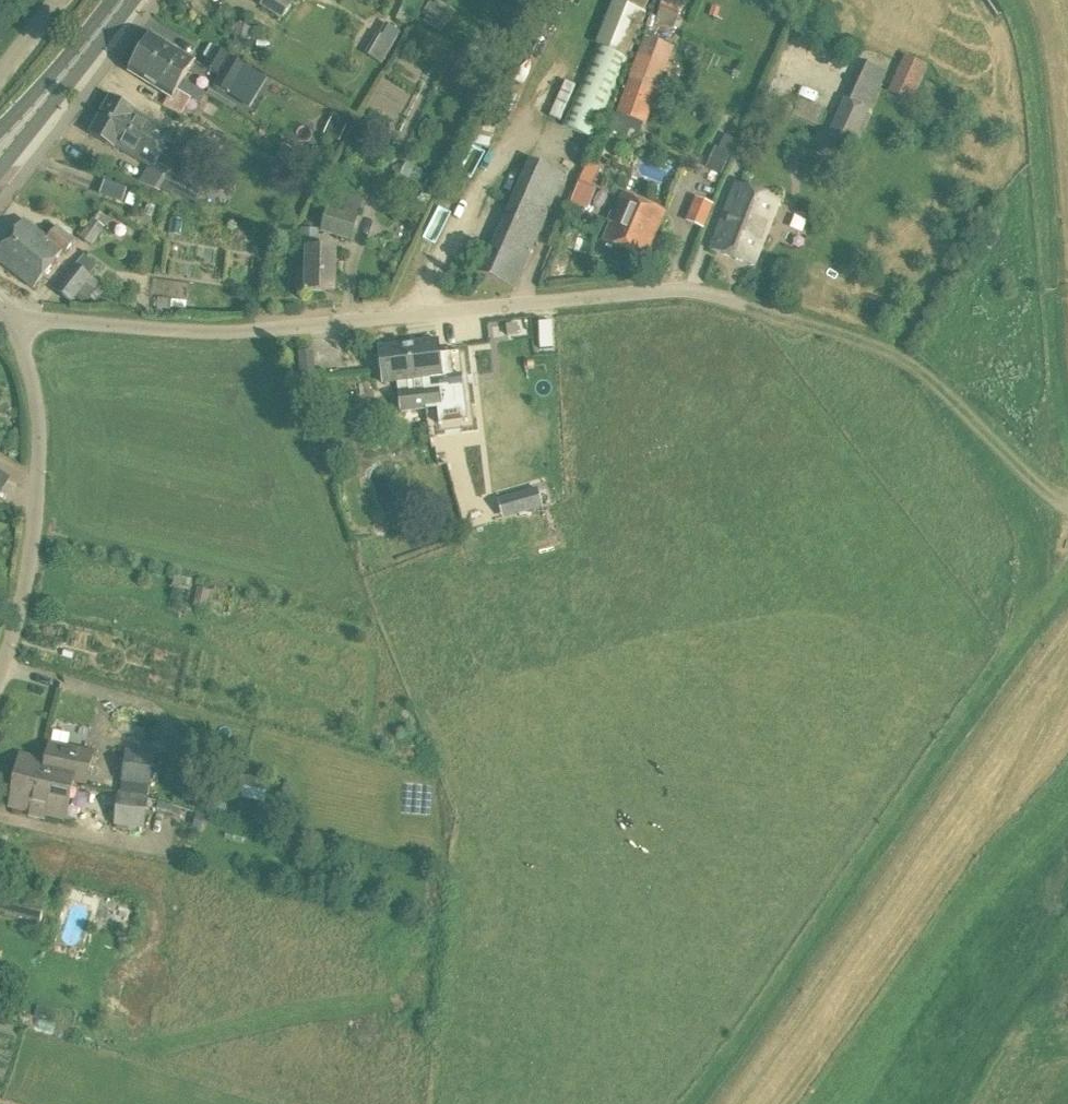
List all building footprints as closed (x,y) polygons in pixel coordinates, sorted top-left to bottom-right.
[(281,19),(293,1),(291,0),(262,0),(259,6),(281,19)] [(423,22),(439,32),(453,10),(437,0),(423,22)] [(683,4),(674,0),(663,0),(660,10),(678,17),(683,4)] [(414,8),(402,2),(394,17),(406,24),(414,8)] [(707,14),(717,17),(719,9),(709,6),(707,14)] [(234,32),(249,37),(252,27),(237,23),(234,32)] [(401,33),(384,23),(378,34),(395,44),(401,33)] [(169,74),(182,81),(195,60),(151,33),(137,57),(153,67),(157,61),(171,68),(169,74)] [(618,114),(645,124),(673,48),(645,38),(618,114)] [(202,67),(218,75),(213,86),(229,95),(246,66),(210,44),(203,56),(207,58),(202,67)] [(890,90),(908,98),(924,63),(906,55),(890,90)] [(153,67),(137,57),(127,72),(171,99),(177,89),(200,104),(206,94),(182,81),(169,74),(171,68),(157,61),(153,67)] [(99,115),(162,151),(172,133),(109,97),(99,115)] [(827,135),(853,146),(870,108),(844,98),(827,135)] [(798,100),(792,115),(817,125),(823,110),(798,100)] [(162,151),(99,115),(89,133),(149,167),(139,181),(150,187),(175,195),(184,180),(155,163),(162,151)] [(325,133),(339,140),(346,125),(332,118),(325,133)] [(178,160),(195,167),(197,162),(203,165),(209,153),(206,152),(212,141),(193,131),(178,160)] [(709,166),(721,172),(730,153),(717,147),(709,166)] [(286,161),(318,181),(325,169),(294,149),(286,161)] [(478,272),(513,287),(564,175),(529,159),(478,272)] [(600,169),(585,162),(570,198),(587,205),(595,187),(593,187),(600,169)] [(667,190),(672,193),(676,182),(671,180),(667,190)] [(737,184),(711,249),(753,266),(779,201),(737,184)] [(132,206),(136,195),(129,192),(125,203),(132,206)] [(604,238),(644,256),(663,213),(622,195),(604,238)] [(685,221),(702,229),(712,205),(695,197),(685,221)] [(319,231),(351,240),(357,218),(326,208),(319,231)] [(77,236),(91,247),(104,228),(92,219),(77,236)] [(9,239),(49,270),(62,252),(64,254),(75,240),(56,225),(47,237),(24,220),(9,239)] [(9,239),(0,251),(0,263),(34,289),(49,270),(9,239)] [(297,290),(306,290),(306,291),(334,292),(335,250),(306,250),(306,271),(297,271),(297,290)] [(54,290),(70,303),(78,294),(90,304),(104,287),(89,275),(97,264),(84,255),(76,265),(74,263),(54,290)] [(507,324),(508,336),(519,335),(517,323),(507,324)] [(437,339),(408,343),(413,389),(418,389),(417,379),(441,376),(437,339)] [(379,353),(376,355),(377,365),(381,366),(383,384),(407,381),(408,390),(397,391),(400,413),(425,410),(422,388),(418,389),(413,389),(408,343),(379,346),(379,353)] [(299,352),(301,378),(314,377),(312,351),(299,352)] [(434,433),(449,431),(446,405),(431,406),(434,433)] [(536,489),(511,496),(517,515),(542,508),(536,489)] [(213,592),(198,588),(194,605),(209,609),(213,592)] [(57,624),(45,621),(41,634),(53,637),(57,624)] [(16,772),(73,783),(85,786),(92,752),(49,743),(46,759),(20,753),(16,772)] [(146,795),(147,795),(148,786),(149,786),(154,755),(125,753),(120,782),(122,782),(120,794),(146,795)] [(73,783),(16,772),(9,807),(65,819),(73,783)] [(241,775),(237,797),(263,802),(267,780),(241,775)] [(146,795),(120,794),(119,797),(118,797),(113,826),(143,830),(147,800),(147,795),(146,795)] [(39,923),(44,905),(0,894),(0,913),(39,923)] [(70,943),(92,947),(100,904),(77,900),(70,943)]
